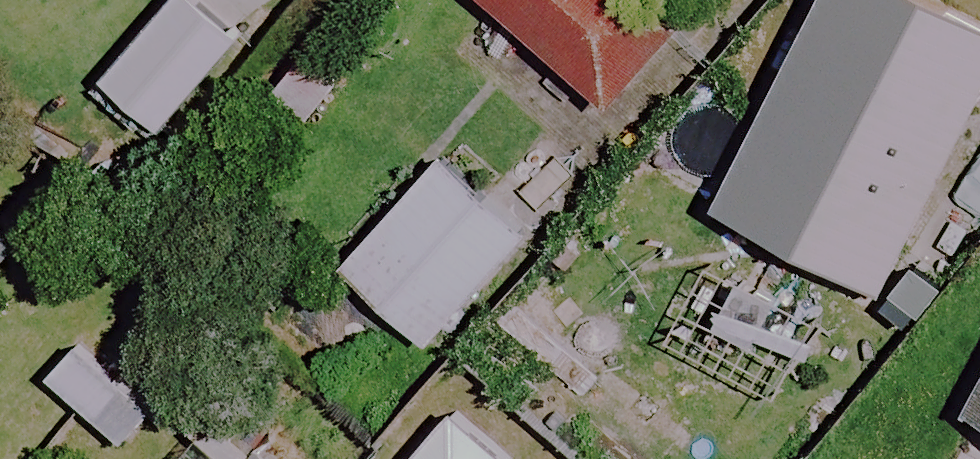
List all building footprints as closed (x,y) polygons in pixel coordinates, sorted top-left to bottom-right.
[(183,0),(174,0),(99,78),(152,129),(231,46),(183,0)] [(600,102),(677,15),(660,0),(482,0),(600,102)] [(925,0),(822,0),(714,210),(876,294),(979,92),(979,28),(925,0)] [(521,237),(437,162),(338,272),(422,347),(521,237)] [(17,245),(0,230),(0,266),(17,245)] [(165,402),(93,331),(46,378),(118,449),(165,402)] [(967,415),(979,422),(979,391),(967,415)] [(446,418),(411,458),(495,458),(446,418)] [(257,448),(247,458),(270,458),(257,448)]
